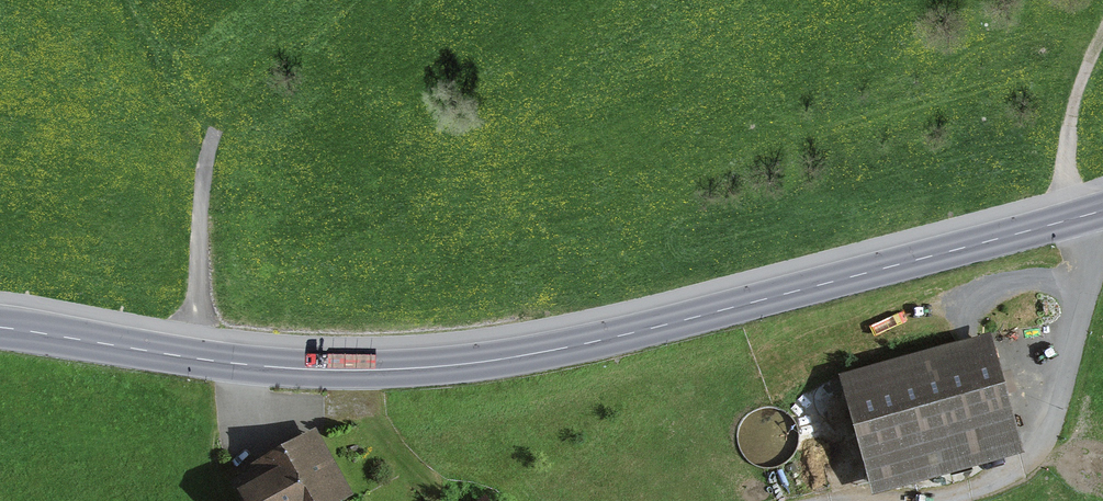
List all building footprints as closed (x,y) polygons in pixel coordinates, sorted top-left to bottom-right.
[(1003,342),(856,378),(879,471),(1026,434),(1003,342)] [(317,431),(250,465),(254,473),(232,484),(240,500),(352,500),(353,500),(317,431)]
